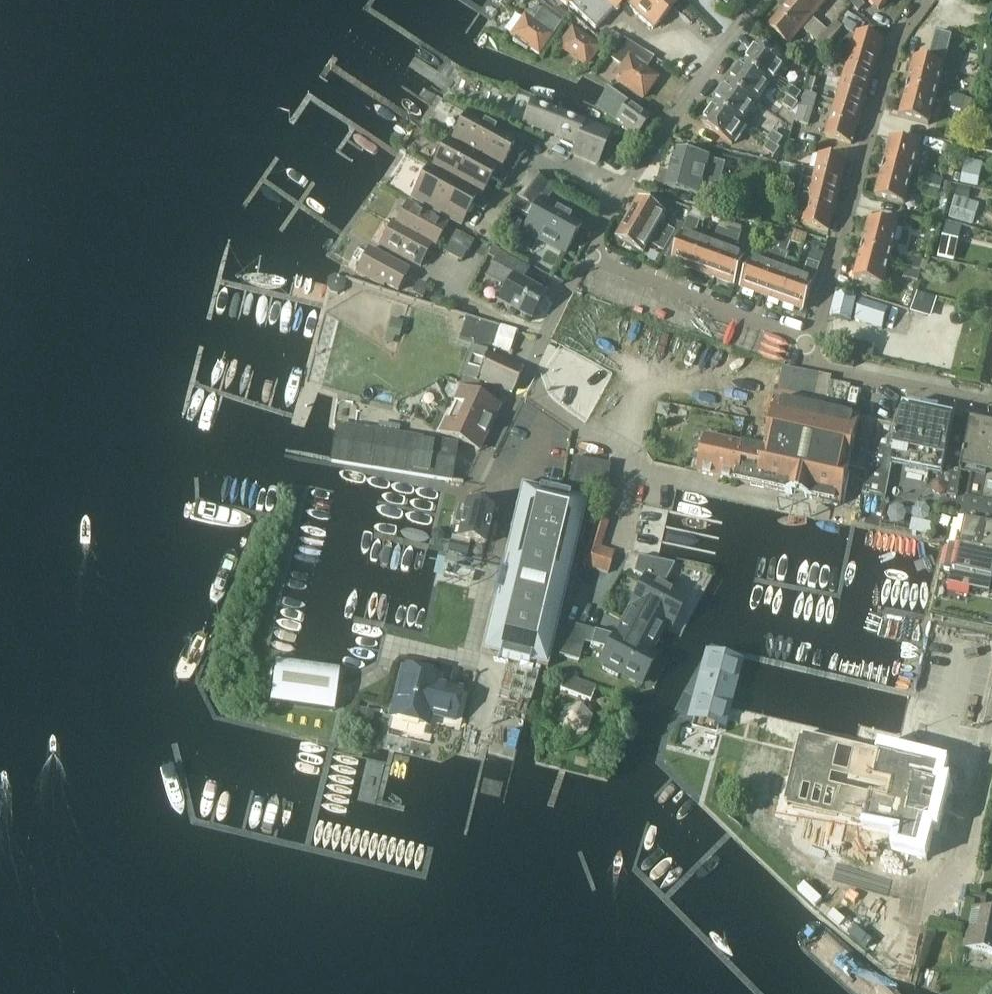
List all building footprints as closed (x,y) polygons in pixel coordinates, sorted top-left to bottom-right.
[(567,4),(569,3),(596,29),(603,22),(615,10),(624,1),(653,29),(677,4),(680,1),(679,0),(563,0),(567,4)] [(824,52),(837,37),(829,31),(793,0),(792,0),(770,26),(789,43),(801,29),(818,43),(814,47),(823,53),(824,52)] [(829,31),(837,21),(820,7),(826,0),(793,0),(829,31)] [(860,0),(850,0),(858,10),(864,5),(860,0)] [(542,55),(566,20),(550,9),(545,5),(533,21),(527,16),(514,35),(524,42),(521,45),(530,50),(531,48),(542,55)] [(556,5),(553,10),(563,17),(566,13),(556,5)] [(837,37),(844,28),(837,21),(829,31),(837,37)] [(601,48),(572,28),(560,45),(586,63),(593,52),(597,55),(601,48)] [(622,39),(613,31),(602,42),(610,49),(622,39)] [(908,93),(921,97),(924,86),(939,90),(952,35),(937,31),(929,62),(917,59),(908,93)] [(882,40),(857,32),(847,65),(872,74),(882,40)] [(788,67),(759,46),(746,64),(771,83),(775,86),(788,67)] [(617,79),(643,98),(658,78),(630,59),(629,60),(617,51),(612,59),(625,68),(617,79)] [(743,62),(729,82),(757,102),(771,83),(746,64),(743,62)] [(985,62),(983,72),(991,74),(991,64),(985,62)] [(847,65),(837,101),(861,108),(872,74),(847,65)] [(812,93),(816,78),(808,76),(803,91),(812,93)] [(714,101),(717,103),(743,122),(745,120),(757,102),(729,82),(714,101)] [(939,90),(924,86),(921,97),(908,93),(902,118),(930,125),(939,90)] [(788,97),(789,96),(796,102),(802,94),(792,87),(786,95),(788,97)] [(817,95),(812,93),(803,91),(794,121),(802,123),(808,125),(817,95)] [(962,111),(970,113),(973,100),(966,98),(966,97),(955,94),(955,95),(946,93),(944,101),(952,103),(951,108),(954,109),(953,111),(961,113),(962,111)] [(629,127),(637,133),(648,116),(629,102),(628,103),(615,94),(605,109),(619,118),(618,119),(625,124),(623,126),(627,129),(629,127)] [(799,104),(796,102),(789,96),(788,97),(783,104),(793,111),(799,104)] [(981,110),(991,112),(991,99),(983,97),(981,110)] [(578,142),(574,154),(585,158),(597,127),(584,122),(585,122),(552,108),(552,106),(532,99),(525,120),(525,122),(578,142)] [(826,135),(851,142),(861,108),(837,101),(826,135)] [(748,122),(745,120),(743,122),(717,103),(704,122),(733,143),(748,122)] [(513,128),(485,113),(485,112),(476,109),(473,115),(509,135),(513,128)] [(450,140),(449,140),(501,169),(512,150),(517,140),(518,139),(509,135),(473,115),(469,113),(468,114),(462,125),(453,142),(450,140)] [(598,163),(609,132),(597,127),(585,158),(598,163)] [(770,141),(770,140),(778,146),(784,139),(774,131),(768,139),(770,141)] [(434,168),(430,167),(482,196),(491,178),(497,167),(501,169),(449,140),(449,141),(443,152),(434,168)] [(781,148),(778,146),(770,140),(770,141),(765,149),(775,156),(781,148)] [(892,140),(886,163),(900,167),(898,178),(912,181),(921,147),(892,140)] [(659,184),(701,194),(711,158),(677,149),(671,173),(662,171),(659,184)] [(735,178),(739,162),(716,155),(711,171),(735,178)] [(821,155),(812,190),(837,197),(846,162),(821,155)] [(979,187),(983,163),(966,159),(961,183),(979,187)] [(898,178),(900,167),(886,163),(877,198),(905,206),(912,181),(898,178)] [(796,166),(793,180),(802,183),(805,168),(796,166)] [(423,179),(413,197),(462,223),(472,205),(478,194),(481,196),(482,196),(430,167),(430,168),(423,179)] [(535,206),(532,204),(543,183),(529,175),(515,195),(520,198),(515,207),(530,215),(535,206)] [(930,175),(927,185),(941,188),(944,179),(930,175)] [(798,197),(802,183),(793,180),(789,195),(798,197)] [(951,191),(952,183),(944,181),(943,189),(951,191)] [(547,185),(541,196),(540,197),(549,202),(555,190),(547,185)] [(939,200),(941,190),(941,188),(927,185),(924,196),(939,200)] [(959,186),(956,195),(969,198),(971,189),(959,186)] [(804,225),(828,231),(837,197),(812,190),(804,225)] [(980,227),(987,205),(956,196),(949,217),(980,227)] [(665,212),(640,197),(629,216),(670,240),(675,231),(667,226),(660,221),(665,212)] [(524,230),(566,252),(583,222),(540,200),(524,230)] [(396,223),(392,221),(392,222),(436,246),(448,225),(407,203),(396,223)] [(673,262),(693,270),(704,241),(696,238),(701,221),(705,223),(709,214),(693,208),(689,217),(673,262)] [(664,250),(670,240),(629,216),(618,235),(644,250),(649,241),(664,250)] [(871,220),(864,245),(879,248),(877,259),(890,262),(900,227),(871,220)] [(436,247),(436,246),(392,222),(380,243),(421,265),(432,245),(436,247)] [(946,224),(944,236),(960,240),(963,228),(946,224)] [(693,270),(714,277),(730,232),(720,228),(717,237),(714,245),(704,241),(693,270)] [(763,295),(783,302),(793,274),(783,270),(786,262),(789,253),(788,253),(792,242),(793,242),(797,232),(786,228),(782,244),(781,244),(763,295)] [(735,252),(737,245),(740,236),(730,232),(714,277),(734,284),(744,256),(735,252)] [(808,235),(797,232),(793,242),(805,246),(808,235)] [(458,234),(453,244),(468,253),(474,242),(458,234)] [(742,287),(763,295),(781,244),(771,240),(763,263),(753,259),(742,287)] [(453,244),(448,255),(463,263),(468,253),(453,244)] [(877,259),(879,248),(864,245),(855,279),(884,287),(890,262),(877,259)] [(399,290),(409,271),(368,248),(357,270),(386,286),(387,283),(399,290)] [(524,280),(530,269),(499,252),(486,275),(506,287),(498,301),(531,320),(546,293),(524,280)] [(928,262),(910,257),(907,266),(921,270),(925,271),(928,262)] [(820,265),(809,261),(806,270),(803,277),(793,274),(783,302),(803,310),(820,265)] [(919,281),(921,270),(907,266),(905,277),(919,281)] [(330,278),(328,287),(330,293),(338,295),(344,291),(346,282),(343,277),(339,276),(335,275),(330,278)] [(423,298),(430,287),(419,281),(412,292),(423,298)] [(833,317),(850,321),(857,296),(839,291),(833,317)] [(928,316),(934,296),(920,292),(913,311),(928,316)] [(856,320),(883,329),(890,310),(863,301),(856,320)] [(469,314),(462,336),(494,346),(501,324),(469,314)] [(391,318),(386,336),(395,339),(396,336),(399,337),(404,322),(391,318)] [(496,385),(494,389),(501,392),(503,387),(512,391),(522,367),(496,356),(474,347),(459,383),(476,390),(480,379),(496,385)] [(785,367),(780,390),(779,393),(791,396),(797,369),(785,367)] [(821,375),(809,372),(797,369),(791,396),(816,401),(821,375)] [(834,377),(821,375),(816,401),(828,404),(833,383),(832,383),(834,377)] [(846,415),(851,386),(833,383),(828,404),(826,411),(846,415)] [(462,387),(441,430),(465,442),(479,449),(481,445),(495,417),(500,405),(486,398),(462,387)] [(767,449),(741,443),(733,481),(794,495),(842,505),(850,468),(851,467),(868,470),(878,422),(862,418),(846,415),(826,411),(828,404),(816,401),(791,396),(779,393),(778,400),(767,449)] [(868,470),(864,493),(887,498),(893,465),(951,477),(947,494),(957,496),(960,479),(961,479),(963,472),(971,473),(964,508),(991,514),(991,503),(982,501),(991,453),(991,425),(901,407),(898,426),(878,422),(868,470)] [(332,461),(332,462),(351,465),(451,480),(455,453),(456,444),(435,440),(399,435),(400,426),(379,423),(378,432),(338,425),(337,429),(333,457),(332,461)] [(741,443),(708,436),(699,474),(733,481),(741,443)] [(982,501),(991,503),(991,453),(982,501)] [(568,486),(593,491),(604,493),(610,465),(598,463),(574,458),(568,486)] [(946,480),(942,477),(937,478),(933,480),(932,485),(933,490),(937,493),(942,493),(946,489),(948,485),(946,480)] [(561,492),(522,484),(483,651),(550,665),(588,498),(561,492)] [(471,540),(487,543),(495,509),(468,502),(466,508),(460,507),(456,522),(462,523),(459,537),(453,536),(450,550),(467,555),(471,540)] [(964,508),(957,545),(991,552),(991,514),(964,508)] [(915,515),(912,527),(929,532),(932,519),(915,515)] [(597,518),(582,564),(608,572),(614,552),(601,548),(609,521),(597,518)] [(991,591),(991,587),(991,552),(957,545),(950,545),(945,569),(952,571),(949,583),(991,591)] [(625,621),(659,638),(664,627),(666,624),(672,627),(686,599),(663,588),(675,565),(639,557),(634,573),(645,579),(631,606),(633,606),(632,608),(631,610),(625,621)] [(653,650),(659,638),(625,621),(619,633),(618,635),(616,635),(615,636),(595,631),(591,645),(610,650),(603,663),(607,665),(605,669),(619,677),(622,673),(643,684),(658,656),(652,653),(653,650)] [(563,644),(566,645),(582,649),(588,629),(572,625),(568,624),(563,644)] [(709,656),(693,716),(721,723),(738,663),(709,656)] [(346,678),(283,663),(274,703),(337,717),(346,678)] [(439,683),(441,675),(405,666),(395,713),(411,717),(410,721),(429,725),(432,713),(457,719),(464,689),(439,683)] [(561,690),(591,702),(596,687),(566,675),(561,690)] [(863,692),(855,729),(894,738),(902,701),(863,692)] [(571,734),(586,731),(591,716),(581,705),(566,708),(561,724),(571,734)] [(359,709),(355,725),(371,729),(375,713),(359,709)] [(801,736),(791,778),(824,786),(834,744),(801,736)] [(844,791),(839,814),(899,828),(896,841),(917,846),(923,818),(927,819),(930,806),(928,806),(929,799),(931,799),(934,787),(930,786),(935,768),(854,749),(848,776),(888,785),(884,800),(844,791)] [(987,906),(989,895),(975,892),(973,903),(987,906)] [(991,953),(991,913),(984,912),(980,933),(970,931),(967,948),(991,953)]
